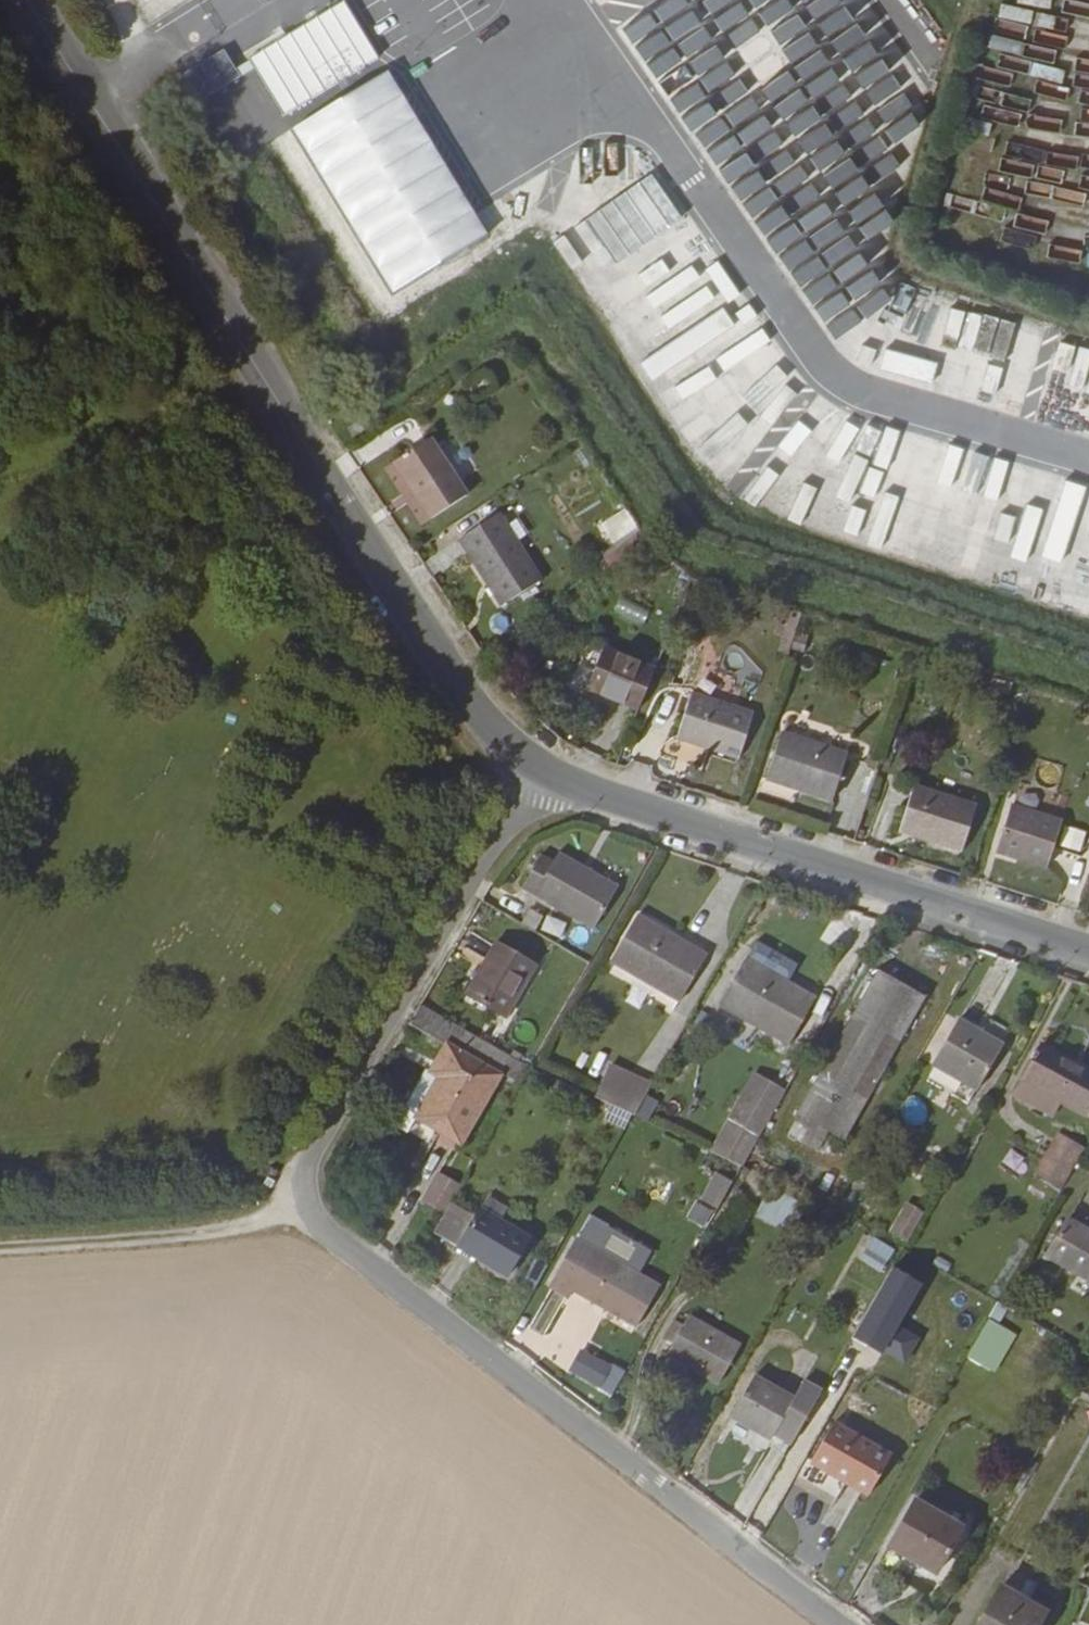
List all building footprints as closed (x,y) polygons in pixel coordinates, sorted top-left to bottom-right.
[(1030,24),(1034,11),(1005,2),(1001,14),(1030,24)] [(1080,14),(1088,17),(1088,3),(1084,2),(1080,14)] [(242,134),(380,61),(349,3),(249,56),(257,71),(219,91),(242,134)] [(669,99),(778,274),(805,257),(801,241),(810,207),(821,225),(859,202),(866,204),(874,176),(871,164),(859,161),(863,146),(861,147),(855,138),(824,129),(813,170),(773,159),(774,153),(764,115),(733,66),(716,71),(721,56),(712,41),(676,51),(705,33),(694,16),(641,48),(647,70),(679,61),(656,75),(671,98),(669,99)] [(396,71),(273,137),(374,323),(475,269),(464,249),(486,237),(396,71)] [(578,225),(610,270),(684,217),(652,172),(578,225)] [(929,356),(994,370),(1005,318),(940,304),(929,356)] [(761,325),(739,343),(757,365),(779,347),(761,325)] [(758,375),(767,388),(790,373),(782,360),(758,375)] [(760,397),(732,373),(707,402),(735,426),(760,397)] [(829,411),(815,437),(829,445),(843,418),(829,411)] [(875,463),(879,450),(889,453),(896,430),(848,416),(837,452),(875,463)] [(900,432),(887,471),(906,477),(918,438),(900,432)] [(909,482),(950,495),(965,451),(924,437),(909,482)] [(428,439),(393,462),(430,519),(466,496),(428,439)] [(766,458),(749,511),(950,572),(959,542),(909,526),(911,522),(888,515),(893,499),(853,486),(845,510),(822,503),(830,478),(766,458)] [(600,523),(612,544),(638,528),(626,507),(600,523)] [(537,573),(498,514),(459,540),(485,579),(489,576),(493,582),(488,585),(498,599),(537,573)] [(624,542),(600,562),(612,576),(636,556),(624,542)] [(619,597),(614,612),(646,622),(650,606),(619,597)] [(638,711),(654,670),(602,650),(585,691),(638,711)] [(748,719),(687,699),(673,741),(734,761),(748,719)] [(785,734),(772,779),(838,800),(852,755),(785,734)] [(975,807),(914,787),(899,832),(961,851),(975,807)] [(1060,823),(1009,807),(995,851),(1046,867),(1060,823)] [(558,852),(545,845),(522,885),(593,926),(621,877),(563,844),(558,852)] [(678,1001),(704,956),(690,947),(685,957),(672,949),(677,940),(636,917),(610,962),(678,1001)] [(672,949),(685,957),(690,947),(677,940),(672,949)] [(534,965),(495,943),(466,995),(505,1016),(534,965)] [(815,996),(747,957),(721,1003),(789,1042),(815,996)] [(877,969),(796,1112),(798,1113),(828,1130),(844,1140),(925,997),(877,969)] [(529,1066),(419,1005),(409,1023),(453,1048),(437,1075),(446,1080),(423,1121),(467,1146),(506,1077),(520,1081),(529,1066)] [(952,1017),(926,1063),(971,1088),(1005,1028),(985,1017),(977,1032),(952,1017)] [(1041,1047),(1015,1097),(1051,1116),(1058,1101),(1085,1115),(1088,1108),(1088,1068),(1086,1067),(1085,1069),(1041,1047)] [(634,1113),(650,1085),(608,1066),(592,1094),(634,1113)] [(754,1074),(740,1099),(755,1108),(770,1083),(754,1074)] [(740,1099),(728,1120),(758,1137),(785,1091),(770,1083),(755,1108),(740,1099)] [(828,1130),(798,1113),(789,1130),(818,1147),(828,1130)] [(1059,1192),(1084,1149),(1058,1134),(1033,1178),(1059,1192)] [(451,1202),(461,1185),(439,1172),(422,1200),(445,1213),(451,1202)] [(718,1209),(733,1182),(716,1172),(701,1199),(718,1209)] [(793,1232),(806,1204),(771,1187),(757,1215),(793,1232)] [(475,1216),(451,1202),(445,1213),(434,1232),(507,1274),(529,1236),(499,1219),(506,1206),(487,1195),(475,1216)] [(908,1243),(925,1211),(906,1201),(889,1232),(908,1243)] [(707,1227),(713,1208),(694,1202),(688,1221),(707,1227)] [(651,1252),(589,1217),(549,1287),(567,1297),(571,1290),(635,1327),(658,1286),(638,1274),(651,1252)] [(1045,1257),(1075,1274),(1069,1283),(1088,1295),(1088,1233),(1065,1220),(1045,1257)] [(871,1237),(859,1262),(883,1274),(896,1249),(871,1237)] [(717,1384),(740,1344),(689,1314),(682,1326),(674,1321),(665,1338),(673,1342),(666,1355),(717,1384)] [(584,1352),(572,1372),(601,1389),(612,1369),(584,1352)] [(753,1376),(731,1416),(771,1439),(793,1398),(753,1376)] [(890,1456),(832,1423),(810,1461),(868,1494),(890,1456)] [(962,1526),(915,1499),(888,1546),(936,1573),(962,1526)] [(978,1624),(1037,1624),(1044,1612),(1000,1586),(978,1624)]
